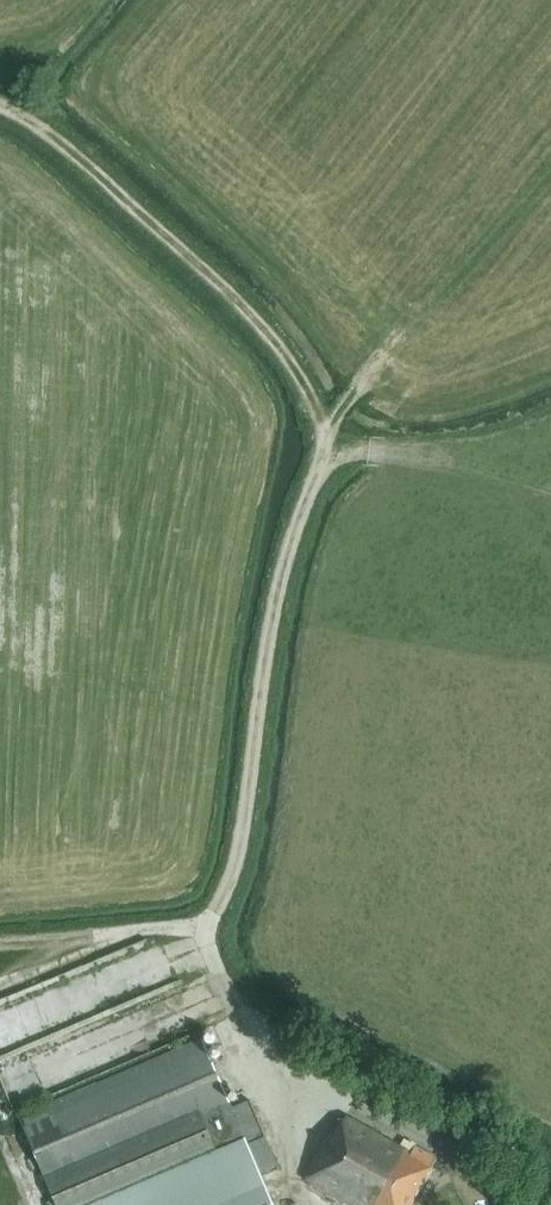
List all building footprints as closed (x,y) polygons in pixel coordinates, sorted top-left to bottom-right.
[(266,1187),(289,1177),(270,1133),(267,1134),(250,1100),(233,1108),(204,1040),(19,1118),(57,1204),(274,1204),(266,1187)] [(433,1165),(432,1164),(436,1158),(417,1147),(413,1153),(346,1116),(336,1134),(332,1132),(306,1179),(353,1204),(411,1204),(433,1165)]
